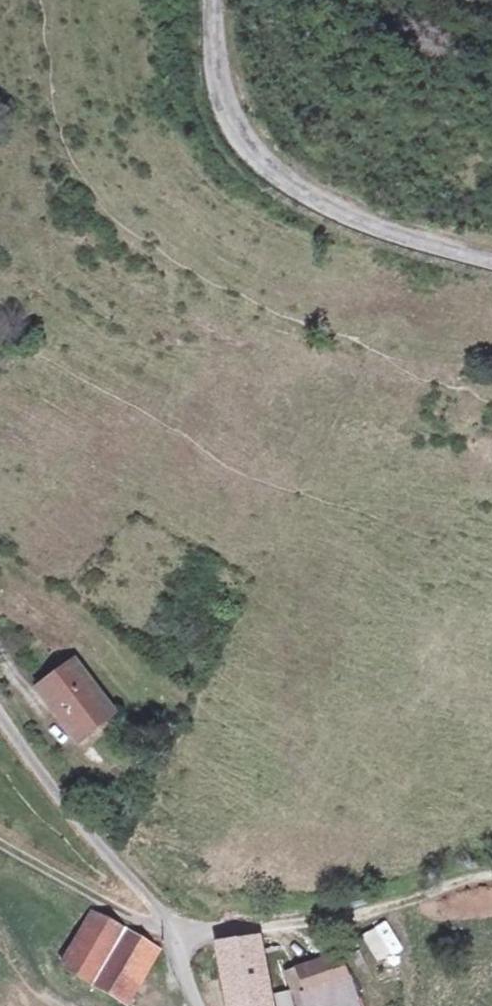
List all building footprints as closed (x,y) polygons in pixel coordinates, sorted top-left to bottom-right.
[(111,708),(72,663),(39,693),(76,738),(111,708)] [(159,946),(98,914),(69,969),(129,1002),(159,946)] [(374,964),(402,953),(389,922),(361,933),(374,964)] [(260,934),(212,941),(222,1005),(272,1005),(260,934)] [(335,968),(330,954),(283,970),(295,1005),(361,1005),(346,964),(335,968)]
